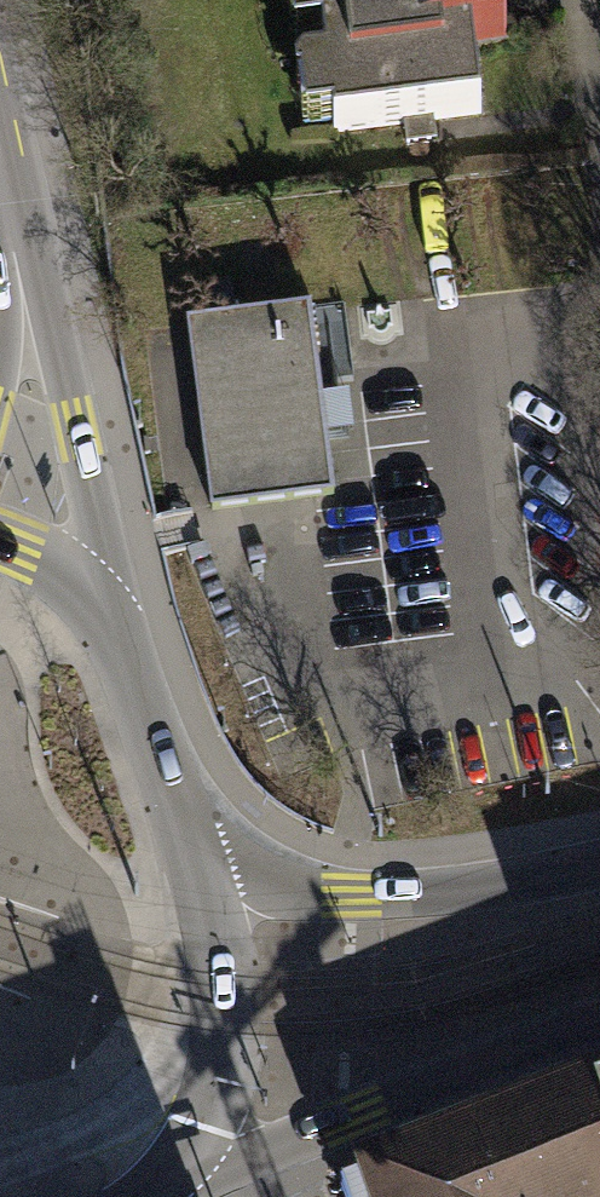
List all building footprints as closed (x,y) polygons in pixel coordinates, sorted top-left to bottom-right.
[(282,3),(289,57),(319,53),(324,88),(294,93),(302,147),(330,143),(331,150),(459,135),(478,132),(468,61),(503,57),(500,31),(465,35),(462,11),(461,0),(302,0),(282,3)] [(309,307),(187,324),(213,514),(334,497),(309,307)] [(589,1098),(461,1146),(352,1187),(355,1196),(599,1196),(599,1129),(589,1098)]
